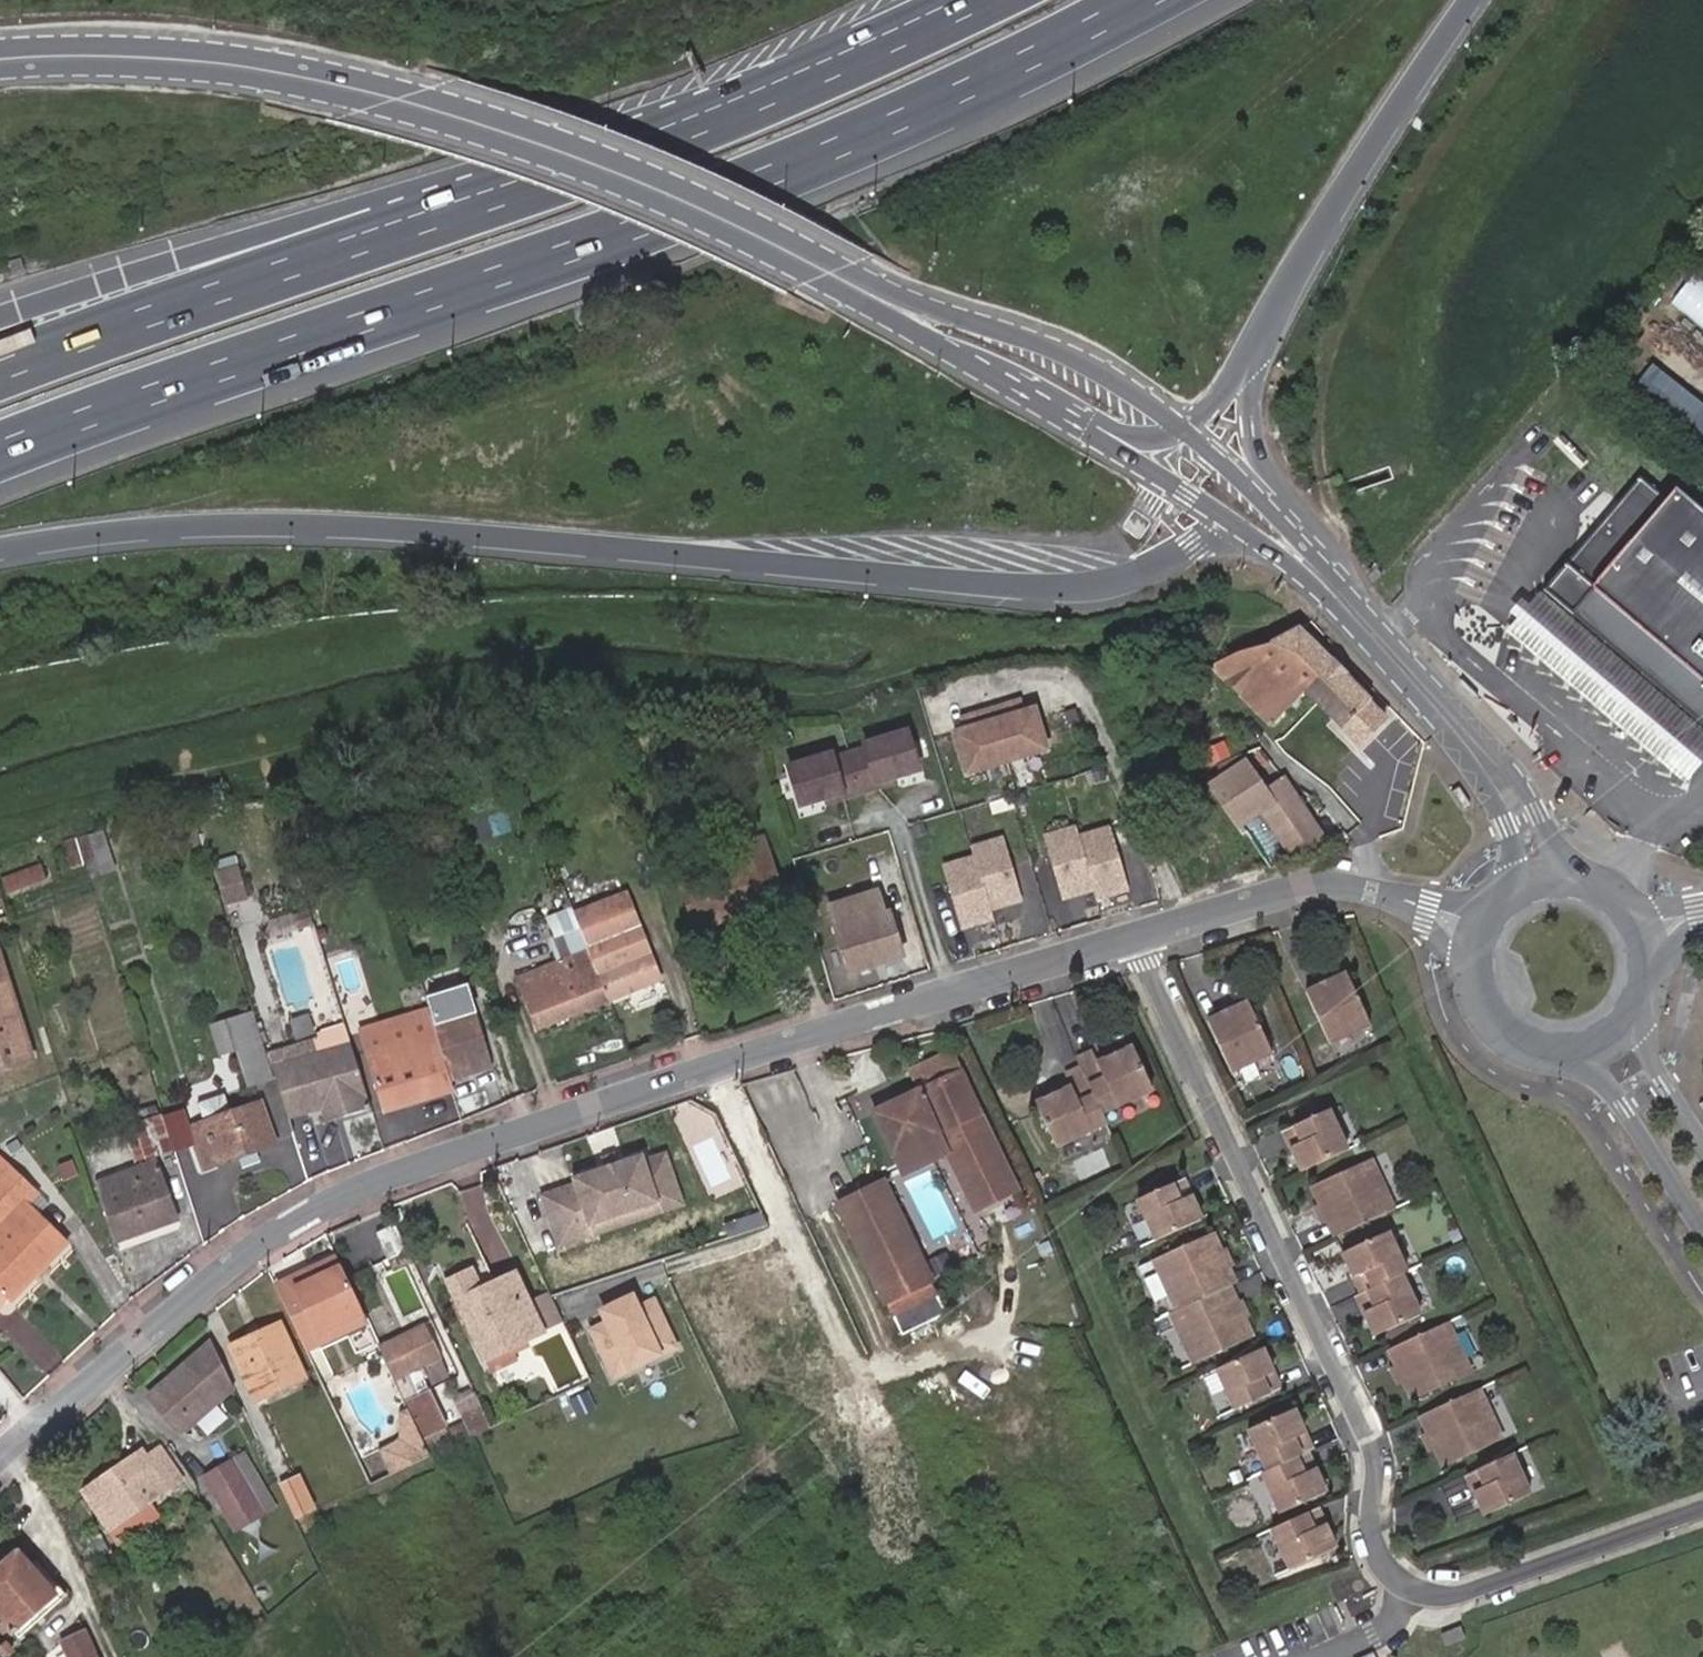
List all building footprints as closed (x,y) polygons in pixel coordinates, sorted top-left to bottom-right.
[(1668,299),(1702,331),(1702,281),(1693,272),(1668,299)] [(1687,430),(1702,412),(1702,409),(1685,393),(1667,412),(1687,430)] [(1636,479),(1540,592),(1702,730),(1702,517),(1672,490),(1662,501),(1636,479)] [(1686,779),(1700,763),(1702,759),(1702,744),(1532,599),(1520,613),(1508,628),(1686,779)] [(1300,627),(1270,639),(1311,686),(1335,665),(1300,627)] [(1259,672),(1237,693),(1268,726),(1305,693),(1311,686),(1270,639),(1262,641),(1232,644),(1259,672)] [(1232,644),(1220,645),(1205,660),(1237,693),(1259,672),(1232,644)] [(1305,693),(1315,705),(1338,729),(1365,705),(1368,702),(1335,665),(1311,686),(1305,693)] [(1365,705),(1338,729),(1356,747),(1381,722),(1365,705)] [(960,736),(972,777),(1052,752),(1040,712),(1021,718),(1017,706),(975,719),(979,730),(960,736)] [(1318,750),(1338,764),(1351,746),(1332,732),(1318,750)] [(839,762),(838,757),(794,771),(806,809),(831,801),(832,806),(900,785),(899,781),(924,773),(913,735),(871,747),(872,752),(839,762)] [(1250,831),(1268,861),(1297,848),(1300,853),(1325,834),(1281,778),(1265,789),(1244,762),(1224,778),(1216,783),(1245,833),(1250,831)] [(191,820),(172,826),(179,849),(197,843),(191,820)] [(104,829),(77,838),(86,864),(90,879),(117,871),(104,829)] [(1052,841),(1070,900),(1099,891),(1102,901),(1131,892),(1114,833),(1085,841),(1082,832),(1052,841)] [(77,836),(63,841),(71,868),(86,864),(77,838),(77,836)] [(683,882),(699,932),(772,910),(764,886),(779,882),(764,840),(750,844),(754,859),(683,882)] [(980,862),(951,871),(969,930),(999,921),(996,912),(1025,903),(1007,844),(977,852),(980,862)] [(40,863),(1,877),(7,895),(47,879),(40,863)] [(240,864),(217,871),(227,901),(249,894),(240,864)] [(764,886),(772,910),(787,905),(779,882),(764,886)] [(589,953),(606,1000),(661,982),(627,894),(575,911),(588,948),(589,953)] [(910,958),(897,916),(891,917),(885,894),(838,909),(858,974),(910,958)] [(575,911),(573,907),(549,915),(558,940),(553,942),(559,959),(588,948),(575,911)] [(310,909),(294,915),(299,929),(315,924),(310,909)] [(540,1026),(606,1000),(589,953),(565,962),(570,974),(531,988),(536,1002),(531,1003),(540,1026)] [(537,982),(521,987),(528,1004),(531,1003),(536,1002),(531,988),(570,974),(565,962),(534,974),(537,982)] [(532,969),(517,975),(521,987),(537,982),(534,974),(532,969)] [(29,1067),(0,970),(0,1076),(29,1067)] [(495,1064),(468,974),(425,987),(432,1010),(435,1021),(439,1031),(453,1077),(495,1064)] [(1351,974),(1310,994),(1333,1044),(1374,1025),(1351,974)] [(1252,1003),(1211,1022),(1235,1073),(1276,1054),(1252,1003)] [(276,1078),(254,1009),(214,1023),(223,1054),(237,1049),(250,1088),(276,1078)] [(435,1021),(432,1010),(363,1033),(365,1042),(435,1021)] [(435,1021),(365,1042),(370,1054),(439,1031),(435,1021)] [(347,1115),(374,1108),(354,1045),(347,1025),(321,1033),(317,1042),(291,1049),(296,1064),(277,1070),(292,1118),(324,1108),(342,1103),(347,1115)] [(439,1031),(370,1054),(389,1112),(456,1090),(453,1077),(439,1031)] [(919,1088),(873,1109),(902,1172),(947,1152),(974,1209),(1022,1187),(986,1112),(988,1111),(958,1047),(910,1069),(919,1088)] [(1098,1051),(1082,1057),(1086,1066),(1070,1073),(1076,1085),(1040,1100),(1057,1142),(1109,1120),(1105,1110),(1156,1089),(1139,1047),(1102,1062),(1098,1051)] [(233,1088),(205,1097),(212,1120),(213,1124),(194,1131),(204,1162),(224,1155),(226,1160),(280,1143),(268,1104),(240,1112),(233,1088)] [(164,1120),(157,1098),(134,1105),(137,1117),(149,1153),(172,1145),(164,1120)] [(328,1121),(347,1115),(342,1103),(324,1108),(328,1121)] [(186,1113),(164,1120),(172,1145),(193,1138),(186,1113)] [(125,1121),(135,1157),(149,1153),(137,1117),(125,1121)] [(1290,1142),(1309,1183),(1354,1161),(1337,1122),(1290,1142)] [(539,1195),(557,1247),(592,1234),(589,1224),(657,1199),(639,1152),(571,1177),(573,1182),(539,1195)] [(155,1159),(94,1177),(112,1237),(174,1219),(161,1175),(155,1159)] [(3,1297),(5,1301),(64,1248),(22,1203),(31,1195),(10,1168),(4,1173),(0,1169),(0,1295),(3,1297)] [(174,1219),(193,1213),(180,1170),(161,1175),(174,1219)] [(1379,1171),(1318,1197),(1341,1248),(1400,1221),(1379,1171)] [(883,1181),(839,1201),(883,1299),(928,1278),(883,1181)] [(1211,1228),(1192,1188),(1147,1209),(1166,1250),(1211,1228)] [(412,1251),(399,1225),(378,1234),(390,1261),(412,1251)] [(1229,1261),(1221,1241),(1161,1269),(1185,1320),(1234,1297),(1240,1294),(1225,1262),(1229,1261)] [(1411,1284),(1394,1244),(1348,1263),(1366,1304),(1361,1307),(1379,1347),(1425,1327),(1406,1286),(1411,1284)] [(298,1330),(309,1352),(322,1345),(372,1324),(339,1256),(302,1272),(306,1281),(280,1294),(298,1330)] [(545,1333),(530,1305),(515,1275),(484,1292),(474,1271),(453,1282),(488,1359),(490,1358),(513,1347),(545,1333)] [(302,1272),(275,1284),(280,1294),(306,1281),(302,1272)] [(545,1333),(565,1322),(552,1295),(530,1305),(545,1333)] [(633,1296),(604,1310),(609,1322),(594,1329),(616,1375),(677,1345),(655,1299),(639,1307),(633,1296)] [(1202,1373),(1261,1346),(1252,1327),(1248,1328),(1234,1297),(1185,1320),(1178,1323),(1202,1373)] [(274,1382),(278,1390),(304,1376),(278,1326),(225,1354),(247,1396),(274,1382)] [(431,1436),(447,1428),(420,1370),(443,1360),(428,1326),(388,1343),(431,1436)] [(1471,1369),(1484,1364),(1468,1331),(1456,1336),(1471,1369)] [(1452,1333),(1392,1360),(1415,1411),(1475,1385),(1452,1333)] [(230,1388),(210,1347),(145,1401),(169,1431),(177,1432),(230,1388)] [(513,1347),(490,1358),(497,1372),(520,1362),(513,1347)] [(1270,1357),(1225,1378),(1244,1418),(1289,1397),(1270,1357)] [(251,1404),(278,1390),(274,1382),(247,1396),(251,1404)] [(572,1417),(593,1408),(585,1390),(565,1399),(572,1417)] [(1482,1399),(1422,1427),(1445,1478),(1505,1451),(1482,1399)] [(477,1438),(495,1429),(488,1415),(471,1423),(477,1438)] [(1321,1458),(1302,1417),(1256,1439),(1275,1479),(1316,1460),(1321,1458)] [(406,1423),(408,1447),(418,1467),(436,1459),(427,1438),(417,1418),(406,1423)] [(436,1459),(462,1446),(452,1425),(447,1428),(431,1436),(427,1438),(436,1459)] [(138,1451),(84,1492),(113,1529),(184,1474),(162,1446),(145,1460),(138,1451)] [(251,1447),(237,1455),(266,1506),(280,1499),(251,1447)] [(408,1447),(386,1458),(396,1478),(418,1467),(408,1447)] [(266,1506),(237,1455),(205,1471),(234,1522),(266,1506)] [(1334,1500),(1316,1460),(1275,1479),(1270,1481),(1289,1521),(1334,1500)] [(1513,1465),(1468,1486),(1485,1527),(1531,1507),(1513,1465)] [(303,1513),(317,1506),(302,1474),(286,1481),(303,1513)] [(1345,1556),(1326,1516),(1281,1537),(1300,1577),(1345,1556)] [(0,1576),(0,1617),(21,1641),(68,1602),(37,1566),(31,1571),(21,1559),(0,1576)] [(86,1636),(65,1645),(69,1656),(95,1656),(86,1636)] [(1463,1640),(1446,1648),(1450,1656),(1456,1656),(1468,1651),(1463,1640)]
